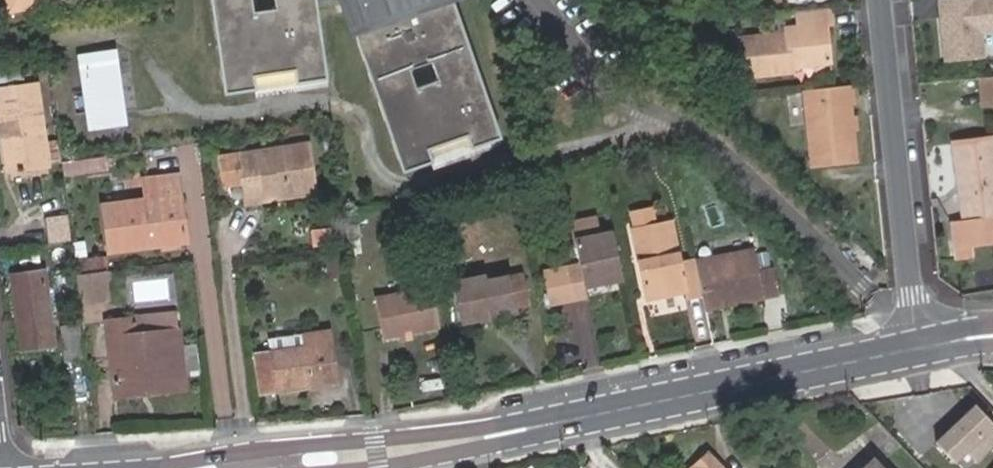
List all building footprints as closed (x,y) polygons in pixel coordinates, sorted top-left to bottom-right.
[(9,11),(44,3),(43,0),(6,0),(9,11)] [(227,98),(259,93),(257,79),(296,74),(298,89),(331,84),(318,0),(213,0),(227,98)] [(354,42),(359,41),(458,6),(474,0),(339,0),(354,42)] [(747,8),(758,7),(757,0),(746,0),(747,8)] [(948,55),(987,50),(985,27),(992,27),(992,0),(942,0),(948,55)] [(830,5),(795,9),(797,25),(785,27),(785,32),(737,37),(741,77),(792,71),(792,66),(831,61),(827,25),(833,24),(830,5)] [(458,6),(359,41),(407,176),(436,166),(431,152),(471,138),(477,154),(507,143),(458,6)] [(84,130),(124,124),(112,46),(72,52),(84,130)] [(38,71),(51,70),(50,61),(37,64),(38,71)] [(978,76),(979,89),(992,87),(992,74),(978,76)] [(45,142),(37,84),(0,89),(0,124),(6,170),(48,164),(47,161),(45,142)] [(855,159),(849,84),(804,89),(812,163),(855,159)] [(979,89),(980,101),(992,99),(992,87),(979,89)] [(55,141),(45,142),(47,161),(57,161),(55,141)] [(967,226),(954,228),(958,251),(992,246),(992,142),(954,148),(967,226)] [(239,153),(246,202),(315,192),(307,143),(239,153)] [(106,166),(105,156),(87,158),(89,168),(106,166)] [(677,159),(682,175),(696,171),(689,156),(677,159)] [(102,205),(108,250),(187,241),(179,174),(143,178),(146,198),(102,205)] [(46,243),(72,239),(69,215),(43,219),(46,243)] [(686,298),(703,294),(696,259),(679,262),(676,249),(677,249),(672,221),(632,229),(647,297),(684,290),(686,298)] [(584,284),(623,277),(614,230),(573,238),(578,263),(543,269),(549,303),(586,296),(584,284)] [(703,294),(705,302),(733,297),(734,303),(779,294),(774,267),(759,270),(754,249),(696,259),(703,294)] [(12,274),(23,349),(55,344),(45,270),(12,274)] [(109,298),(106,270),(76,273),(79,302),(109,298)] [(497,309),(499,314),(515,311),(514,306),(530,303),(524,272),(484,280),(483,276),(454,282),(462,321),(480,317),(479,312),(497,309)] [(336,276),(339,292),(347,290),(344,274),(336,276)] [(399,332),(410,330),(438,325),(431,288),(377,298),(384,335),(399,332)] [(705,302),(706,310),(734,303),(733,297),(705,302)] [(499,317),(499,314),(497,309),(479,312),(480,317),(480,321),(499,317)] [(139,384),(185,379),(178,311),(107,320),(115,394),(140,392),(139,384)] [(411,337),(410,330),(399,332),(400,340),(411,337)] [(268,351),(255,353),(261,392),(312,384),(310,375),(333,371),(327,331),(303,334),(304,346),(268,351)] [(303,334),(267,339),(268,351),(304,346),(303,334)] [(333,371),(310,375),(312,384),(335,381),(333,371)] [(186,387),(185,379),(139,384),(140,392),(186,387)] [(974,399),(934,438),(956,461),(966,451),(977,462),(992,447),(992,418),(974,399)] [(696,467),(723,467),(712,454),(696,467)]
